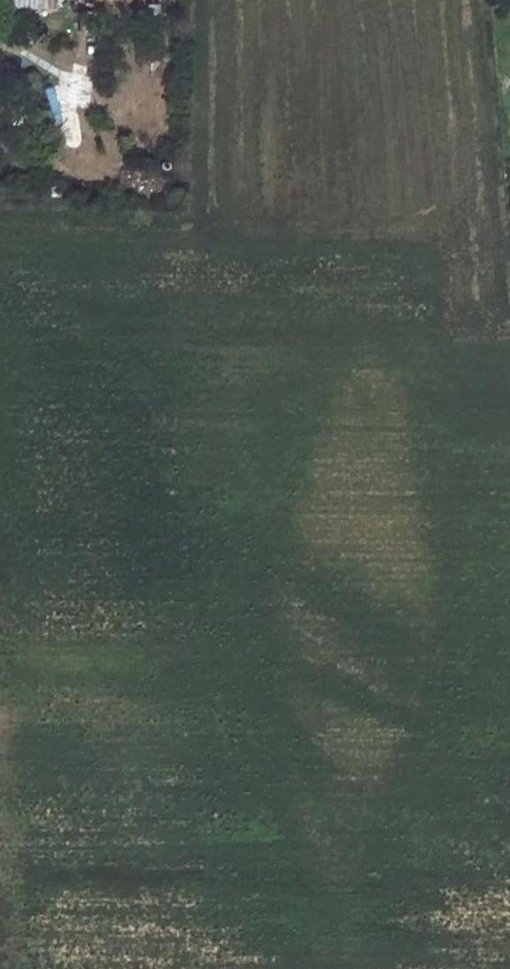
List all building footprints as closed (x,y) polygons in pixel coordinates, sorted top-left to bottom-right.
[(13,8),(40,7),(40,0),(13,0),(13,8)]
